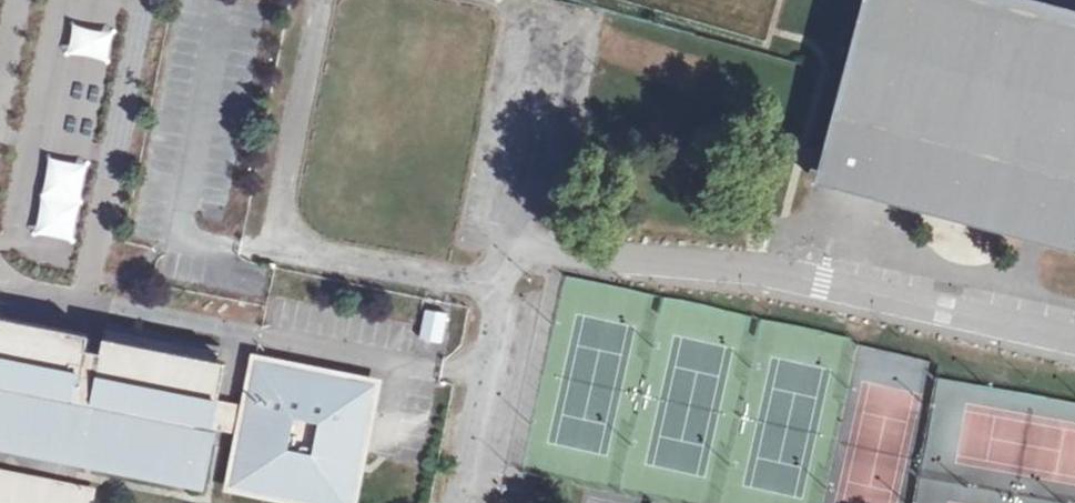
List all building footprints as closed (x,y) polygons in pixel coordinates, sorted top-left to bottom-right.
[(840,73),(839,79),(815,172),(838,178),(837,183),(835,189),(868,198),(870,192),(871,186),(1001,219),(1074,238),(1074,10),(1037,0),(859,0),(840,73)] [(113,236),(120,158),(80,154),(73,232),(113,236)] [(445,318),(424,314),(421,327),(418,343),(439,347),(445,318)] [(204,430),(210,401),(218,365),(114,342),(111,358),(103,356),(92,354),(96,339),(0,318),(0,420),(18,422),(39,421),(51,420),(67,418),(78,421),(88,423),(83,447),(80,461),(192,483),(204,430)] [(246,409),(240,438),(230,490),(293,502),(352,502),(362,453),(376,387),(256,363),(246,409)] [(240,438),(246,409),(210,401),(204,430),(240,438)] [(80,461),(83,447),(88,423),(78,421),(67,418),(51,420),(39,421),(18,422),(0,420),(0,444),(80,461)] [(81,492),(49,486),(22,481),(0,476),(0,502),(79,502),(81,492)]
